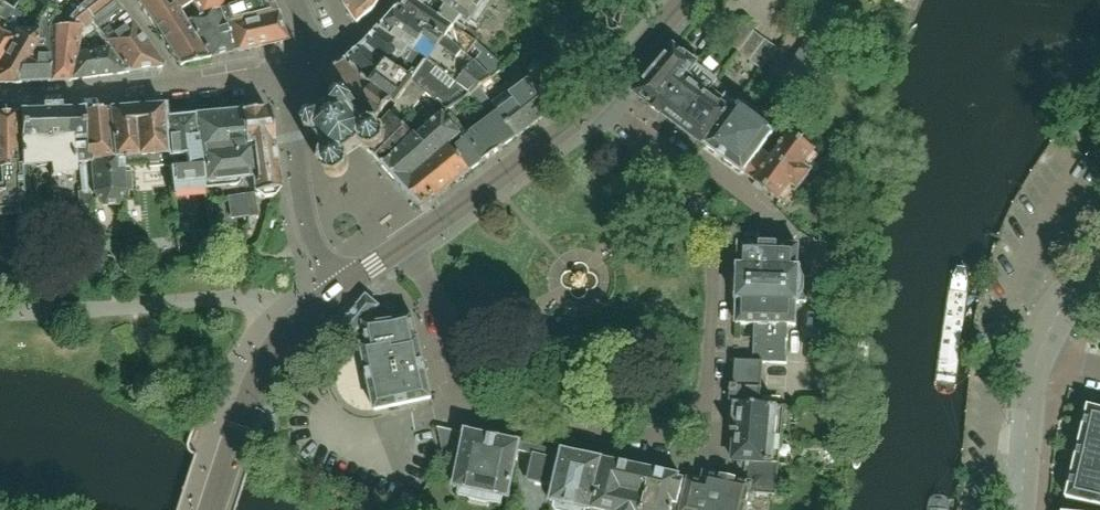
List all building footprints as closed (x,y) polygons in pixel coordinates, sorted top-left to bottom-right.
[(46,14),(29,0),(20,0),(8,23),(0,18),(0,35),(13,38),(14,38),(14,37),(35,37),(34,32),(46,14)] [(62,0),(29,0),(46,14),(48,11),(50,12),(59,3),(62,0)] [(112,2),(111,0),(62,0),(59,3),(78,18),(73,24),(73,32),(85,31),(91,27),(89,24),(114,3),(112,2)] [(179,8),(173,0),(136,0),(139,6),(159,35),(161,39),(166,46),(164,47),(166,49),(168,48),(169,50),(168,50),(170,54),(171,54),(180,66),(182,65),(182,66),(189,65),(189,64),(209,59),(179,8)] [(276,15),(224,29),(217,10),(200,18),(190,1),(192,0),(173,0),(179,8),(209,59),(218,57),(218,58),(222,57),(222,56),(232,53),(232,54),(287,42),(276,15)] [(242,0),(192,0),(190,1),(200,18),(217,10),(242,0)] [(271,0),(242,0),(217,10),(224,29),(276,15),(271,0)] [(381,0),(349,0),(345,5),(356,24),(375,10),(381,1),(381,0)] [(478,44),(463,33),(466,29),(457,23),(452,29),(432,14),(413,0),(409,0),(402,10),(444,39),(454,46),(488,78),(501,64),(478,44)] [(432,14),(452,29),(457,23),(461,18),(468,24),(487,0),(413,0),(432,14)] [(8,23),(14,10),(0,1),(0,18),(8,23)] [(98,36),(124,16),(122,13),(114,3),(89,24),(91,27),(98,36)] [(454,46),(444,39),(402,10),(398,8),(379,30),(397,42),(393,48),(404,57),(401,61),(420,75),(415,81),(430,96),(450,112),(452,110),(452,109),(488,78),(454,46)] [(161,67),(144,41),(124,16),(98,36),(107,50),(115,60),(124,74),(128,73),(128,74),(150,71),(150,70),(155,69),(157,69),(161,68),(161,67)] [(420,75),(401,61),(404,57),(393,48),(397,42),(379,30),(369,41),(359,51),(344,63),(386,106),(390,110),(398,118),(411,107),(415,110),(430,96),(415,81),(420,75)] [(11,51),(14,38),(13,38),(0,35),(0,68),(11,51)] [(71,80),(76,53),(79,36),(48,38),(49,62),(49,81),(49,82),(51,82),(56,81),(56,82),(57,82),(57,81),(63,80),(63,81),(64,81),(64,80),(67,80),(67,81),(71,80)] [(34,53),(35,37),(14,37),(14,38),(11,51),(0,68),(0,84),(16,84),(28,64),(34,53)] [(777,49),(776,49),(765,40),(749,60),(760,69),(777,49)] [(676,44),(637,94),(649,104),(648,105),(660,113),(661,112),(694,65),(697,60),(676,44)] [(124,74),(115,60),(107,50),(76,53),(71,80),(124,74)] [(49,81),(49,62),(28,64),(16,84),(23,84),(49,81)] [(386,106),(344,63),(324,80),(339,99),(334,103),(336,105),(332,108),(322,115),(318,118),(313,121),(311,119),(307,122),(307,125),(310,130),(308,131),(310,134),(313,133),(327,154),(323,158),(322,163),(322,168),(323,170),(326,174),(330,177),(335,178),(337,177),(342,175),(344,174),(347,170),(348,165),(347,160),(346,157),(347,157),(350,155),(359,147),(361,147),(364,150),(368,152),(369,152),(374,151),(377,150),(381,146),(382,144),(383,139),(382,134),(382,132),(378,128),(375,127),(374,126),(374,120),(386,106)] [(694,65),(661,112),(681,127),(715,82),(694,65)] [(558,73),(550,83),(558,90),(567,79),(558,73)] [(715,82),(681,127),(703,144),(738,99),(715,81),(715,82)] [(552,111),(533,86),(529,90),(525,84),(508,98),(512,102),(497,113),(516,138),(552,111)] [(738,99),(703,144),(743,175),(744,174),(760,150),(776,128),(738,99)] [(169,165),(165,118),(163,106),(108,111),(112,160),(123,160),(123,165),(148,163),(149,167),(169,165)] [(279,191),(267,109),(240,112),(244,155),(250,154),(252,177),(251,178),(251,187),(242,188),(243,195),(245,194),(249,217),(258,216),(256,204),(255,204),(253,194),(261,199),(272,198),(274,196),(279,191)] [(382,167),(416,137),(396,120),(398,118),(390,110),(375,127),(378,128),(382,132),(382,134),(383,139),(382,144),(381,146),(377,150),(374,151),(369,152),(368,152),(382,167)] [(112,160),(108,111),(93,112),(93,111),(82,112),(84,152),(91,155),(91,162),(84,163),(85,182),(92,181),(93,193),(102,205),(116,204),(122,190),(123,172),(124,171),(123,165),(123,160),(112,160)] [(87,205),(85,182),(84,163),(91,162),(91,155),(84,152),(82,112),(58,114),(58,112),(42,113),(23,115),(20,113),(18,113),(19,169),(49,166),(51,176),(72,175),(73,164),(81,163),(79,166),(80,191),(76,191),(77,206),(87,205)] [(244,155),(240,112),(193,116),(202,183),(224,180),(226,184),(228,185),(232,185),(233,185),(236,183),(237,182),(238,179),(251,178),(252,177),(250,154),(244,155)] [(18,113),(0,115),(0,216),(22,215),(19,169),(18,113)] [(501,149),(516,138),(497,113),(474,132),(475,134),(466,141),(451,152),(469,173),(482,163),(483,164),(502,149),(501,149)] [(400,187),(446,147),(451,152),(466,141),(457,130),(446,115),(420,140),(416,137),(382,167),(400,187)] [(171,193),(203,191),(202,183),(193,116),(165,118),(169,165),(171,193)] [(795,194),(812,171),(813,170),(806,164),(815,152),(791,133),(771,159),(760,150),(744,174),(755,182),(754,183),(778,201),(788,189),(795,194)] [(431,201),(469,173),(451,152),(446,147),(400,187),(402,189),(403,188),(420,207),(419,208),(421,210),(423,209),(422,207),(428,203),(429,204),(432,202),(431,201)] [(132,172),(124,172),(124,191),(132,191),(132,172)] [(810,292),(810,281),(807,271),(800,270),(800,268),(797,268),(798,249),(799,249),(799,246),(796,246),(796,247),(777,246),(773,245),(774,246),(764,245),(760,245),(741,245),(741,244),(738,244),(738,247),(737,267),(737,270),(738,271),(737,290),(736,298),(735,302),(736,302),(736,321),(735,321),(735,324),(738,324),(738,323),(754,324),(787,325),(793,325),(793,326),(796,326),(796,324),(795,324),(796,304),(799,304),(799,302),(805,302),(810,292)] [(955,270),(933,378),(955,383),(977,274),(955,270)] [(393,308),(392,307),(390,306),(389,306),(387,306),(386,306),(385,307),(379,306),(366,296),(357,307),(356,307),(348,316),(349,316),(339,328),(352,338),(361,346),(368,344),(364,327),(394,320),(393,314),(393,313),(393,312),(394,311),(393,310),(393,309),(393,308)] [(361,346),(367,374),(375,410),(432,398),(412,315),(394,320),(364,327),(368,344),(361,346)] [(785,357),(785,340),(787,340),(787,325),(754,324),(753,362),(762,363),(787,364),(787,357),(785,357)] [(761,390),(762,363),(753,362),(735,361),(733,388),(731,388),(731,393),(729,393),(729,395),(729,404),(734,404),(760,405),(761,390)] [(772,388),(788,383),(785,370),(768,374),(772,388)] [(783,407),(760,405),(734,404),(731,434),(781,437),(783,407)] [(1087,407),(1080,438),(1099,443),(1099,410),(1087,407)] [(438,429),(443,451),(442,451),(442,452),(443,452),(460,460),(455,485),(454,484),(454,487),(457,488),(457,487),(460,488),(458,495),(469,497),(470,499),(488,503),(489,502),(501,504),(503,497),(506,498),(506,499),(509,500),(510,496),(509,496),(516,462),(518,462),(519,460),(517,460),(520,446),(521,446),(522,443),(518,442),(518,443),(500,439),(500,438),(488,436),(487,436),(468,432),(469,432),(465,431),(465,434),(438,428),(437,429),(438,429)] [(779,464),(781,437),(731,434),(730,451),(734,452),(733,461),(745,462),(778,464),(779,464)] [(1080,438),(1073,467),(1099,474),(1099,443),(1080,438)] [(563,452),(563,453),(547,450),(546,458),(547,459),(548,458),(561,461),(560,461),(558,461),(558,462),(555,462),(548,494),(553,495),(551,503),(582,509),(591,509),(602,460),(587,457),(563,452)] [(652,471),(604,460),(592,509),(643,509),(652,471)] [(747,507),(752,508),(755,493),(776,495),(778,464),(745,462),(744,483),(704,473),(702,483),(688,479),(681,509),(746,509),(747,507)] [(928,509),(950,509),(954,465),(932,463),(928,509)] [(1073,467),(1066,498),(1099,507),(1099,474),(1073,467)] [(684,481),(678,480),(679,477),(652,471),(643,509),(677,509),(684,481)] [(396,507),(402,509),(410,509),(417,497),(404,491),(396,507)]
